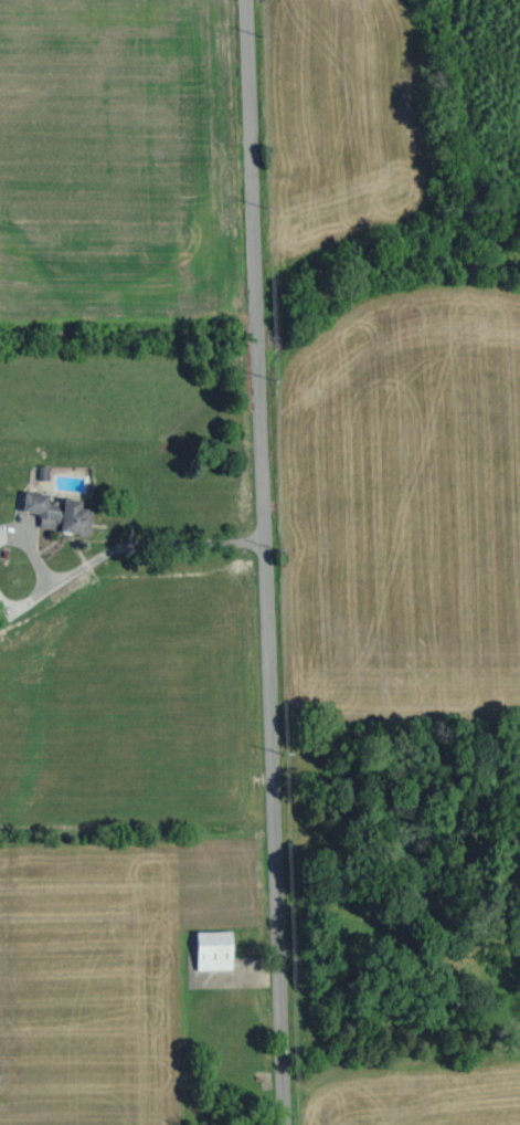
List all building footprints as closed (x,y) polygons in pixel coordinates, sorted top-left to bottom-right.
[(95,508),(82,507),(83,499),(53,496),(53,492),(27,489),(25,510),(44,512),(43,526),(60,528),(60,529),(92,533),(95,508)] [(199,929),(200,968),(235,968),(235,929),(199,929)]
